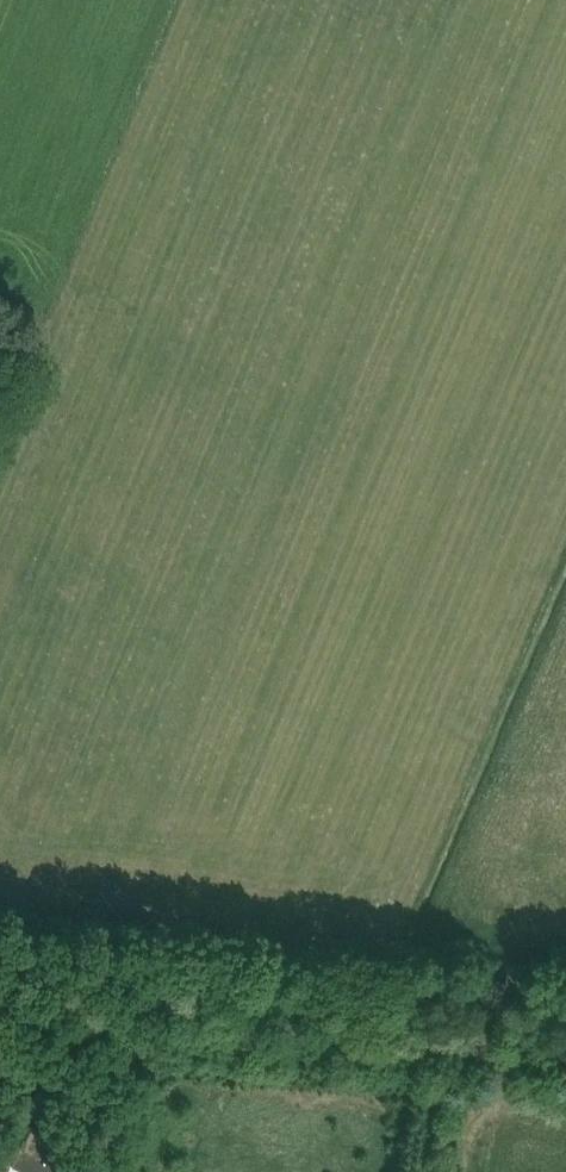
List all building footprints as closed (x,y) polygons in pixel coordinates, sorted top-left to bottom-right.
[(60,1165),(70,1142),(32,1126),(23,1149),(60,1165)]
